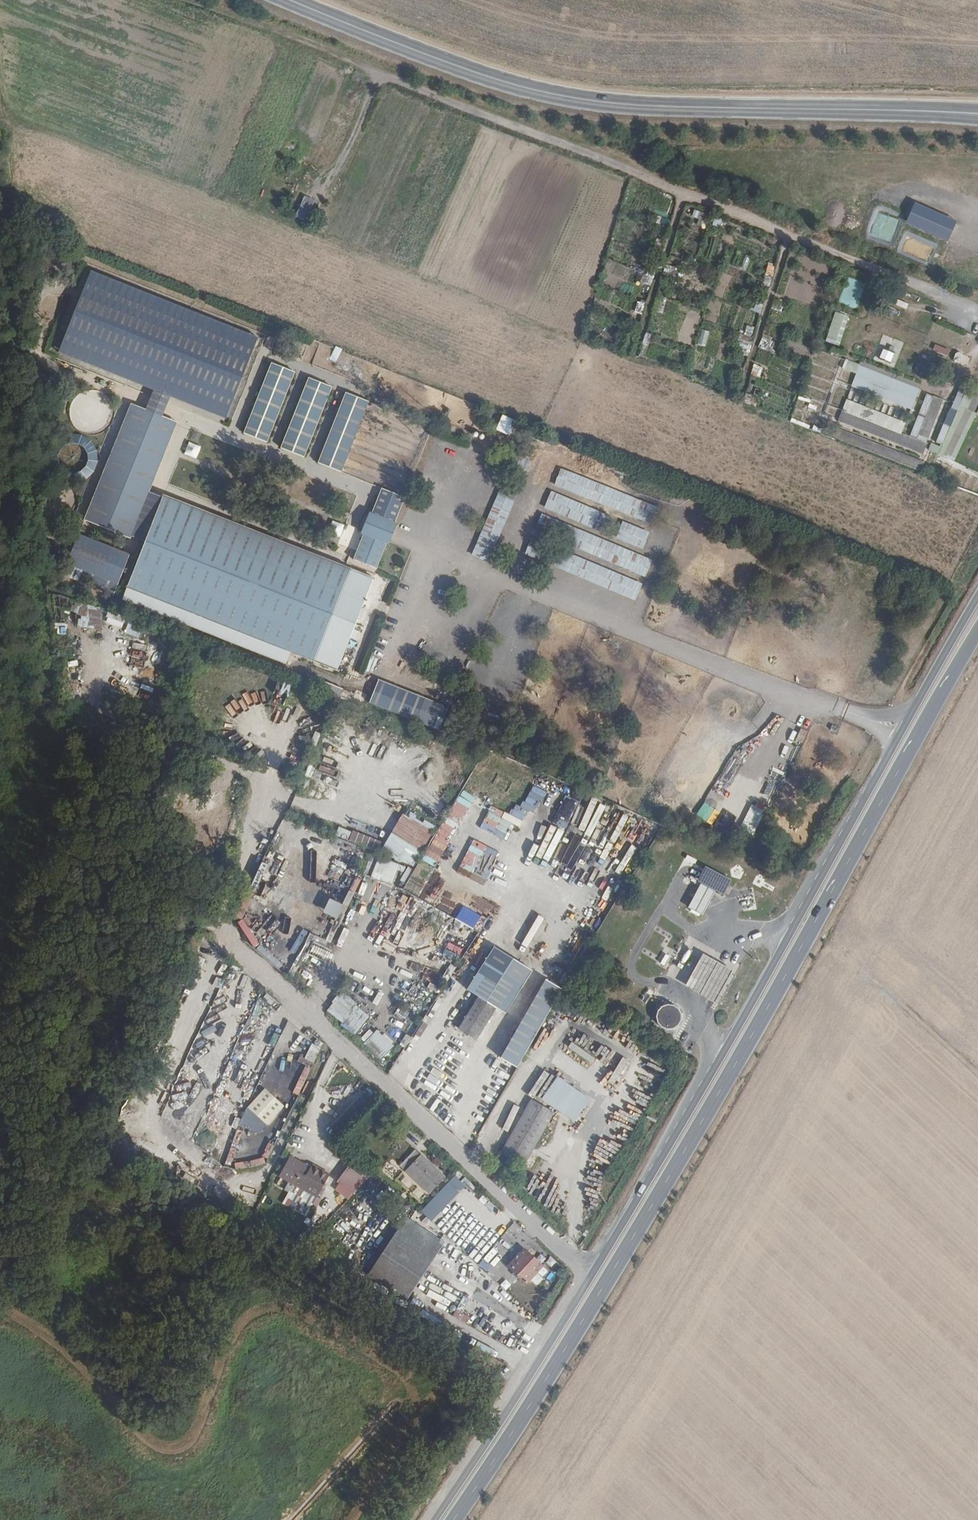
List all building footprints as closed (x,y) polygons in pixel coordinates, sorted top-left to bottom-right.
[(304,223),(316,202),(305,196),(294,217),(304,223)] [(948,241),(956,220),(915,203),(907,224),(948,241)] [(704,222),(706,214),(694,210),(691,218),(704,222)] [(741,269),(751,272),(755,257),(744,255),(741,269)] [(665,265),(662,276),(675,279),(678,269),(665,265)] [(767,266),(765,276),(772,278),(774,267),(767,266)] [(258,338),(90,270),(57,351),(153,389),(170,396),(226,418),(258,338)] [(838,303),(858,309),(865,282),(846,277),(838,303)] [(657,296),(653,312),(663,314),(667,298),(657,296)] [(773,300),(771,310),(784,313),(786,303),(773,300)] [(634,313),(642,315),(644,303),(636,301),(634,313)] [(817,340),(839,347),(849,316),(834,312),(826,336),(819,334),(817,340)] [(701,329),(697,345),(705,348),(709,331),(701,329)] [(771,350),(771,337),(760,337),(760,350),(771,350)] [(945,359),(948,350),(934,345),(931,353),(945,359)] [(890,364),(894,353),(882,348),(877,360),(890,364)] [(243,433),(268,442),(294,370),(269,361),(243,433)] [(904,405),(911,385),(852,362),(845,381),(904,405)] [(306,376),(281,448),(305,457),(330,385),(306,376)] [(919,407),(927,387),(920,384),(913,404),(919,407)] [(956,402),(960,393),(948,388),(937,415),(936,415),(928,435),(935,438),(950,399),(956,402)] [(170,396),(153,389),(146,409),(163,415),(170,396)] [(926,390),(912,427),(924,432),(939,394),(926,390)] [(317,462),(341,471),(368,400),(344,391),(317,462)] [(742,402),(755,408),(758,400),(746,394),(742,402)] [(924,432),(912,427),(911,427),(904,425),(838,398),(834,409),(920,442),(924,432)] [(938,449),(957,403),(951,401),(932,447),(938,449)] [(146,409),(131,403),(84,520),(131,538),(132,536),(149,492),(177,421),(163,415),(146,409)] [(904,425),(911,427),(919,408),(912,405),(904,425)] [(947,453),(968,408),(962,405),(941,451),(947,453)] [(526,471),(532,459),(524,455),(518,467),(526,471)] [(651,522),(657,505),(560,468),(553,486),(651,522)] [(499,483),(472,556),(491,563),(517,490),(499,483)] [(406,496),(382,487),(372,513),(395,522),(406,496)] [(550,491),(543,509),(600,531),(607,513),(550,491)] [(145,541),(163,497),(149,492),(132,536),(145,541)] [(338,504),(350,509),(354,497),(342,492),(338,504)] [(145,541),(127,587),(314,661),(351,569),(164,495),(163,497),(145,541)] [(395,522),(372,513),(369,512),(361,534),(363,535),(386,544),(389,545),(398,523),(395,522)] [(645,576),(652,558),(540,514),(533,532),(645,576)] [(642,549),(649,531),(622,520),(615,539),(642,549)] [(336,543),(344,525),(334,521),(326,538),(336,543)] [(130,553),(79,534),(67,564),(118,584),(130,553)] [(386,544),(363,535),(353,559),(376,568),(386,544)] [(529,537),(525,555),(543,559),(547,542),(529,537)] [(550,566),(635,599),(642,582),(557,548),(550,566)] [(374,578),(351,569),(314,661),(338,670),(374,578)] [(76,627),(101,628),(102,605),(71,603),(71,612),(77,612),(76,627)] [(415,721),(424,697),(377,678),(368,703),(415,721)] [(749,737),(742,751),(751,756),(758,742),(749,737)] [(738,753),(730,764),(742,773),(750,762),(738,753)] [(330,765),(333,759),(322,754),(319,760),(330,765)] [(780,763),(778,770),(786,772),(788,764),(780,763)] [(323,765),(321,770),(339,779),(342,774),(323,765)] [(454,812),(450,819),(469,829),(473,822),(454,812)] [(415,867),(433,829),(399,813),(381,851),(415,867)] [(424,820),(421,824),(434,831),(436,827),(424,820)] [(348,839),(350,830),(338,826),(335,836),(348,839)] [(352,830),(348,840),(377,851),(381,841),(352,830)] [(363,874),(391,885),(399,864),(370,853),(363,874)] [(314,866),(323,869),(326,862),(316,859),(314,866)] [(351,928),(365,896),(358,893),(343,924),(351,928)] [(336,918),(342,903),(328,897),(321,911),(336,918)] [(386,908),(379,920),(392,926),(397,917),(390,913),(392,911),(386,908)] [(432,923),(441,927),(446,916),(436,912),(432,923)] [(406,914),(403,927),(416,931),(420,917),(406,914)] [(342,944),(347,929),(342,927),(336,942),(342,944)] [(312,943),(314,932),(308,931),(306,941),(312,943)] [(460,984),(469,990),(490,1002),(499,1008),(525,965),(487,941),(460,984)] [(358,971),(355,977),(369,985),(372,979),(358,971)] [(247,1004),(255,1006),(259,992),(252,990),(247,1004)] [(490,1002),(469,990),(450,1021),(471,1034),(490,1002)] [(354,1035),(370,1015),(340,991),(324,1010),(354,1035)] [(266,994),(262,999),(277,1009),(280,1003),(266,994)] [(503,1091),(548,1012),(532,1002),(487,1082),(503,1091)] [(674,1002),(655,1009),(662,1029),(682,1022),(674,1002)] [(377,1028),(363,1043),(380,1059),(394,1044),(377,1028)] [(310,1043),(304,1058),(313,1063),(320,1047),(310,1043)] [(607,1081),(614,1085),(611,1090),(617,1094),(634,1063),(622,1056),(607,1081)] [(569,1109),(585,1083),(555,1065),(539,1091),(569,1109)] [(261,1125),(278,1105),(258,1089),(242,1109),(261,1125)] [(519,1155),(550,1105),(526,1091),(496,1141),(504,1146),(500,1152),(511,1159),(514,1152),(519,1155)] [(435,1115),(448,1129),(453,1125),(440,1110),(435,1115)] [(193,1138),(204,1142),(208,1130),(197,1127),(193,1138)] [(236,1129),(231,1143),(238,1145),(242,1131),(236,1129)] [(465,1142),(468,1138),(457,1130),(454,1134),(465,1142)] [(265,1163),(274,1145),(268,1142),(259,1160),(265,1163)] [(227,1161),(233,1163),(236,1148),(230,1147),(227,1161)] [(428,1194),(443,1178),(412,1149),(397,1165),(428,1194)] [(352,1196),(370,1175),(352,1161),(335,1181),(352,1196)] [(315,1198),(329,1174),(312,1165),(311,1167),(301,1162),(291,1183),(315,1198)] [(421,1211),(432,1221),(465,1185),(454,1175),(421,1211)] [(412,1223),(404,1236),(439,1261),(448,1247),(412,1223)] [(439,1261),(404,1236),(376,1279),(385,1286),(411,1303),(439,1261)] [(523,1284),(538,1264),(518,1249),(503,1269),(523,1284)] [(542,1277),(538,1283),(546,1289),(551,1283),(542,1277)] [(385,1286),(376,1279),(372,1285),(381,1292),(385,1286)]
